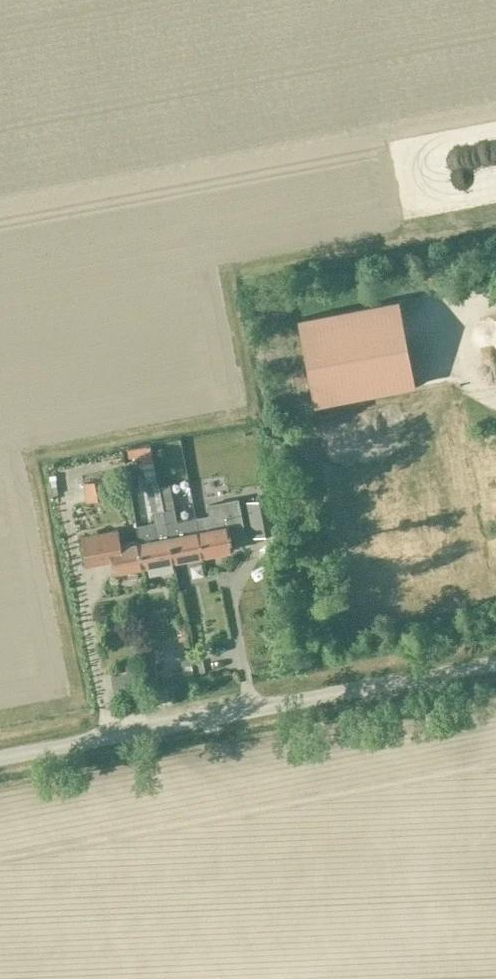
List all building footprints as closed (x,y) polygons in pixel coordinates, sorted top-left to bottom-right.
[(399,303),(298,322),(315,409),(416,389),(399,303)] [(82,483),(86,502),(112,497),(108,478),(82,483)] [(173,560),(164,510),(160,488),(159,488),(158,481),(146,483),(154,524),(136,527),(138,541),(139,541),(144,566),(173,560)] [(255,524),(258,536),(277,533),(271,497),(247,501),(251,525),(255,524)] [(210,514),(196,517),(203,555),(233,549),(230,535),(244,533),(237,499),(208,505),(210,514)] [(174,508),(164,510),(173,560),(203,555),(196,517),(176,521),(174,508)] [(138,541),(120,544),(118,530),(81,537),(86,565),(112,560),(114,571),(144,566),(139,541),(138,541)]
